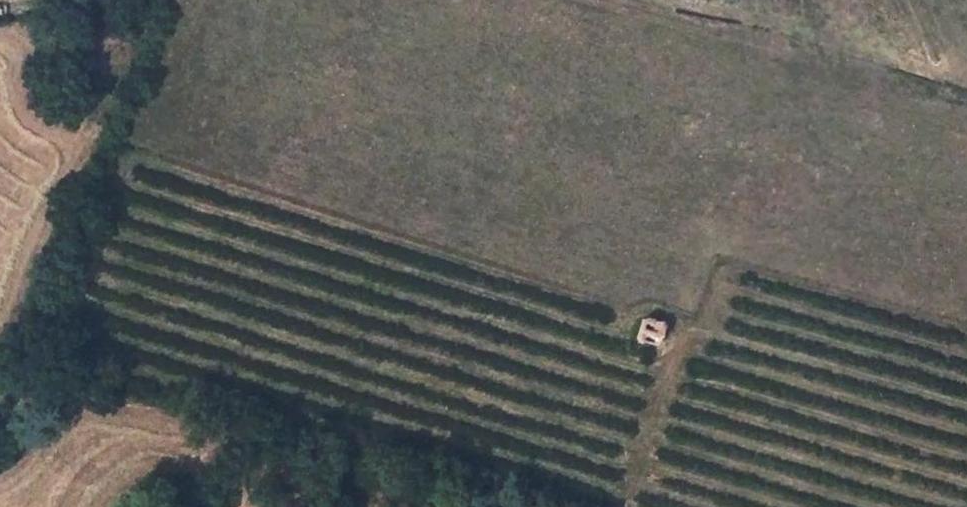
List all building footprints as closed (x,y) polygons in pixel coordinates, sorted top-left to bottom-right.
[(654,338),(660,321),(640,315),(634,332),(654,338)]
